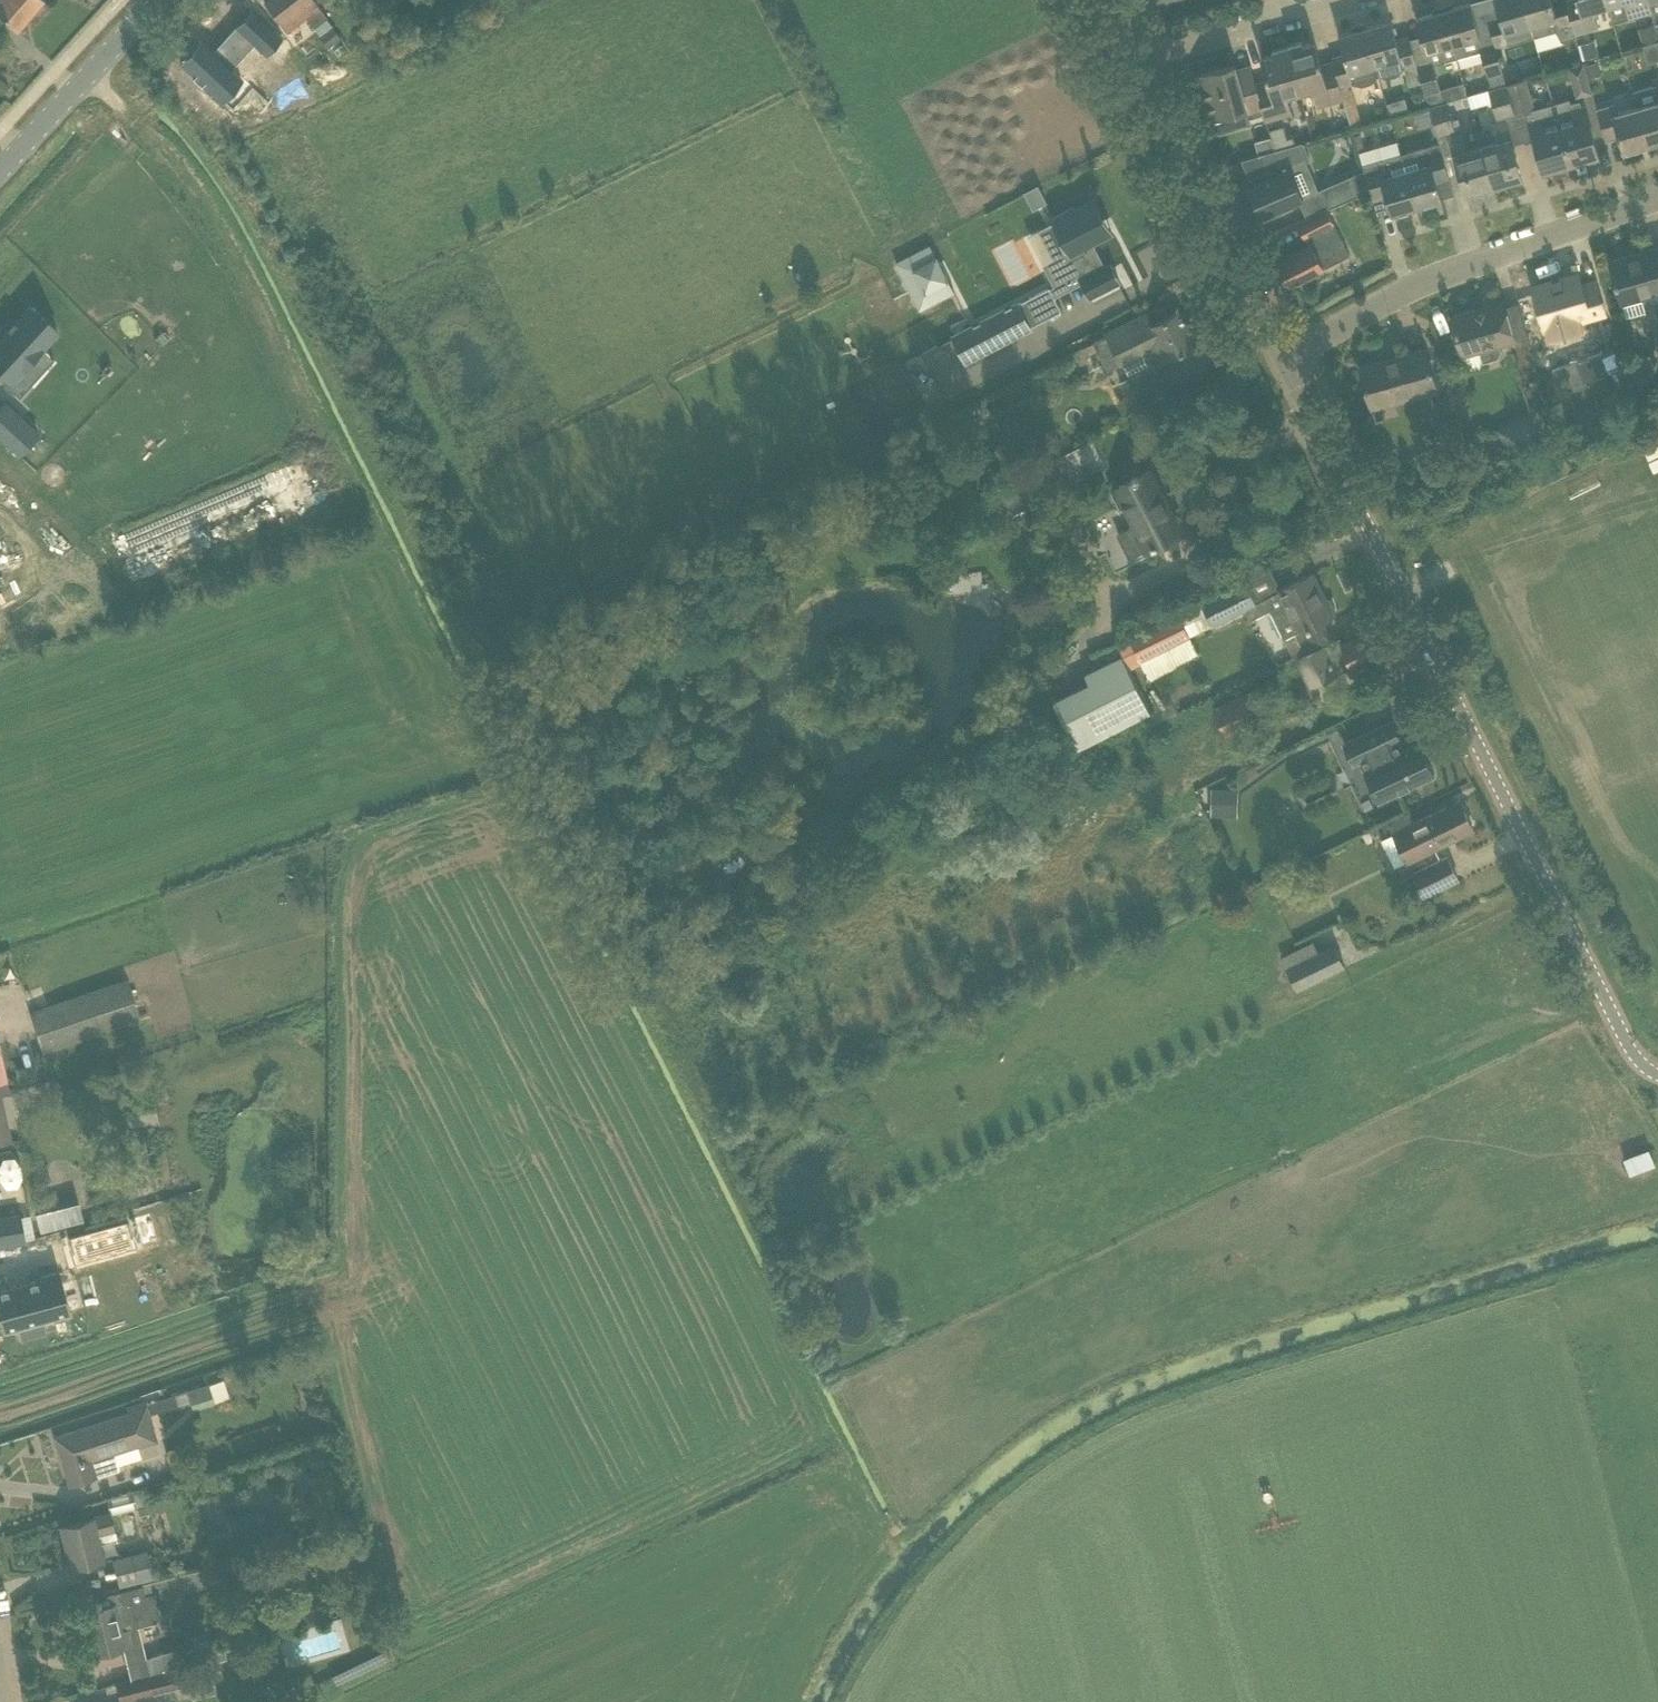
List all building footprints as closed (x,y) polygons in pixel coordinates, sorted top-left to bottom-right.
[(16,27),(40,0),(0,0),(0,13),(16,27)] [(278,20),(286,30),(305,16),(314,28),(327,18),(313,0),(268,0),(264,3),(278,20)] [(1492,42),(1506,38),(1507,42),(1533,34),(1523,0),(1493,0),(1497,15),(1485,19),(1492,42)] [(1533,34),(1556,27),(1561,36),(1573,33),(1570,25),(1563,0),(1551,0),(1550,0),(1523,0),(1533,34)] [(1606,0),(1563,0),(1570,25),(1573,33),(1589,28),(1599,26),(1594,9),(1607,5),(1606,0)] [(1607,5),(1623,1),(1628,18),(1650,11),(1648,3),(1647,0),(1606,0),(1607,5)] [(1452,48),(1455,57),(1479,50),(1478,46),(1481,45),(1469,3),(1441,11),(1452,48)] [(1442,61),(1455,57),(1452,48),(1441,11),(1414,18),(1425,56),(1440,52),(1442,61)] [(1391,20),(1364,27),(1378,76),(1387,78),(1396,76),(1403,67),(1416,63),(1408,36),(1396,39),(1391,20)] [(1657,40),(1657,36),(1655,27),(1654,24),(1640,28),(1644,43),(1657,40)] [(332,25),(319,34),(327,45),(340,35),(332,25)] [(196,49),(174,71),(190,87),(203,100),(212,109),(234,87),(225,78),(247,56),(260,68),(277,51),(274,48),(264,39),(252,26),(212,65),(196,49)] [(1331,57),(1332,61),(1339,85),(1350,82),(1361,86),(1370,83),(1378,76),(1364,27),(1338,35),(1344,54),(1331,57)] [(1343,97),(1339,85),(1332,61),(1331,61),(1333,66),(1322,69),(1314,42),(1302,45),(1301,42),(1286,46),(1300,92),(1312,88),(1317,105),(1343,97)] [(1492,42),(1481,45),(1478,46),(1479,50),(1490,88),(1504,84),(1494,46),(1492,42)] [(1594,44),(1581,48),(1584,58),(1597,54),(1594,44)] [(1261,106),(1260,106),(1264,121),(1290,113),(1285,96),(1300,92),(1286,46),(1272,50),(1273,53),(1260,57),(1267,82),(1257,85),(1255,85),(1261,106)] [(1443,101),(1440,89),(1431,59),(1416,63),(1425,93),(1429,105),(1443,101)] [(1583,65),(1582,61),(1567,66),(1576,96),(1591,92),(1587,78),(1583,65)] [(1596,61),(1583,65),(1587,78),(1600,74),(1596,61)] [(1255,85),(1257,85),(1253,71),(1238,75),(1235,64),(1196,76),(1208,118),(1245,108),(1246,110),(1260,106),(1261,106),(1255,85)] [(1527,111),(1530,121),(1528,122),(1542,171),(1570,163),(1560,127),(1553,103),(1532,109),(1523,78),(1504,84),(1513,112),(1514,114),(1527,111)] [(1496,117),(1513,112),(1504,84),(1490,88),(1488,89),(1496,117)] [(1636,105),(1637,105),(1648,145),(1657,142),(1657,99),(1653,85),(1632,91),(1636,105)] [(1584,105),(1582,106),(1580,99),(1571,102),(1570,98),(1553,103),(1560,127),(1570,163),(1598,155),(1584,105)] [(1443,101),(1429,105),(1428,105),(1437,135),(1454,130),(1451,120),(1445,101),(1443,101)] [(1615,103),(1596,108),(1605,141),(1618,137),(1622,152),(1648,145),(1637,105),(1636,105),(1617,111),(1615,103)] [(1457,119),(1451,120),(1454,130),(1460,128),(1457,119)] [(1497,141),(1482,146),(1493,185),(1521,177),(1504,120),(1492,124),(1497,141)] [(1454,130),(1437,135),(1439,143),(1449,177),(1449,178),(1460,174),(1465,193),(1493,185),(1482,146),(1466,150),(1461,133),(1455,134),(1454,130)] [(1359,135),(1354,136),(1358,149),(1362,148),(1359,135)] [(1272,136),(1255,141),(1259,154),(1275,149),(1272,136)] [(1275,149),(1259,154),(1264,167),(1248,173),(1253,184),(1249,185),(1255,201),(1252,203),(1257,214),(1260,213),(1262,216),(1303,199),(1290,168),(1295,166),(1293,163),(1307,158),(1302,141),(1275,149)] [(1396,142),(1371,147),(1373,156),(1398,150),(1396,142)] [(1439,143),(1401,154),(1416,207),(1442,200),(1436,181),(1449,178),(1439,143)] [(1362,165),(1369,189),(1372,200),(1385,196),(1390,214),(1416,207),(1401,154),(1362,165)] [(1329,206),(1356,195),(1349,177),(1322,189),(1329,206)] [(1037,185),(1026,191),(1034,207),(1045,201),(1037,185)] [(1068,250),(1042,264),(1053,285),(1054,286),(1080,273),(1083,278),(1081,279),(1082,282),(1089,296),(1119,280),(1110,264),(1106,266),(1092,241),(1105,234),(1089,202),(1076,209),(1073,204),(1053,215),(1055,220),(1053,221),(1068,250)] [(1299,218),(1299,219),(1297,220),(1310,245),(1280,261),(1292,284),(1349,254),(1333,224),(1334,223),(1326,207),(1299,218)] [(930,245),(897,263),(903,274),(914,269),(925,291),(914,296),(920,308),(954,291),(930,245)] [(1609,260),(1615,282),(1621,303),(1622,302),(1626,316),(1646,311),(1642,296),(1657,292),(1657,246),(1609,260)] [(1551,280),(1532,286),(1536,299),(1533,300),(1537,312),(1540,311),(1545,329),(1547,328),(1549,336),(1579,327),(1577,320),(1604,312),(1595,282),(1581,286),(1577,272),(1560,277),(1559,274),(1550,277),(1551,280)] [(1049,286),(953,336),(965,360),(1031,326),(1062,310),(1055,296),(1049,286)] [(1509,322),(1503,301),(1451,316),(1457,337),(1462,356),(1479,351),(1482,362),(1483,361),(1498,358),(1502,350),(1500,345),(1514,340),(1509,322)] [(0,337),(0,369),(6,375),(1,380),(19,396),(30,384),(18,373),(41,348),(57,331),(29,305),(0,337)] [(1105,336),(1093,342),(1106,370),(1146,349),(1154,365),(1197,343),(1180,310),(1152,324),(1146,313),(1127,323),(1125,321),(1103,332),(1105,336)] [(1372,408),(1393,402),(1436,390),(1425,349),(1361,367),(1372,408)] [(1655,379),(1657,355),(1638,352),(1637,356),(1633,356),(1631,376),(1655,379)] [(1568,398),(1549,408),(1560,432),(1579,422),(1568,398)] [(0,407),(0,436),(18,453),(38,432),(5,402),(0,407)] [(955,441),(976,430),(964,407),(943,418),(955,441)] [(1507,427),(1516,450),(1550,436),(1541,413),(1507,427)] [(1453,442),(1458,426),(1440,420),(1435,436),(1453,442)] [(1028,506),(1106,467),(1093,439),(1015,478),(1028,506)] [(1117,486),(1136,524),(1121,531),(1132,554),(1147,546),(1148,549),(1181,532),(1150,470),(1117,486)] [(953,590),(984,588),(983,571),(953,572),(953,590)] [(1293,657),(1294,657),(1332,639),(1322,619),(1332,614),(1331,612),(1335,609),(1331,599),(1326,601),(1312,574),(1292,584),(1264,597),(1293,657)] [(1141,662),(1190,637),(1213,626),(1257,604),(1245,580),(1202,601),(1202,602),(1170,617),(1169,616),(1127,636),(1141,662)] [(1332,639),(1294,657),(1308,687),(1337,674),(1336,671),(1350,665),(1351,667),(1364,662),(1385,652),(1374,629),(1353,638),(1340,644),(1337,636),(1332,639)] [(1145,697),(1123,654),(1085,672),(1088,681),(1053,698),(1078,748),(1151,710),(1145,697)] [(1271,713),(1258,687),(1214,709),(1226,735),(1271,713)] [(1361,761),(1365,769),(1364,770),(1371,785),(1386,778),(1394,793),(1434,773),(1428,760),(1433,757),(1426,743),(1421,745),(1419,741),(1402,749),(1399,741),(1401,740),(1391,720),(1344,742),(1354,765),(1361,761)] [(1211,815),(1237,816),(1238,788),(1212,788),(1211,815)] [(1409,860),(1415,857),(1453,838),(1473,829),(1459,800),(1439,810),(1415,822),(1411,813),(1388,824),(1393,834),(1381,839),(1395,867),(1409,860)] [(1413,873),(1424,895),(1458,879),(1447,856),(1413,873)] [(1334,942),(1318,949),(1314,941),(1299,948),(1282,956),(1294,981),(1297,989),(1345,966),(1342,959),(1336,945),(1334,942)] [(126,978),(28,1012),(43,1053),(140,1019),(126,978)] [(9,1092),(0,1052),(0,1094),(9,1092)] [(1622,1157),(1629,1173),(1654,1163),(1647,1147),(1622,1157)] [(76,1196),(34,1207),(41,1232),(82,1221),(76,1196)] [(19,1212),(0,1216),(6,1244),(24,1240),(19,1212)] [(139,1217),(114,1225),(123,1251),(148,1242),(139,1217)] [(114,1225),(56,1247),(65,1272),(123,1250),(114,1225)] [(0,1289),(0,1322),(2,1329),(17,1325),(20,1337),(45,1330),(42,1319),(70,1311),(58,1270),(40,1275),(41,1278),(0,1289)] [(228,1396),(223,1379),(186,1391),(190,1402),(192,1408),(228,1396)] [(186,1391),(143,1404),(147,1415),(190,1402),(186,1391)] [(143,1404),(125,1410),(126,1412),(75,1428),(54,1435),(69,1484),(119,1468),(115,1454),(140,1446),(141,1447),(155,1442),(146,1414),(143,1404)] [(142,1461),(138,1447),(115,1454),(119,1468),(142,1461)] [(105,1500),(108,1513),(110,1512),(110,1514),(137,1508),(133,1493),(105,1500)] [(108,1513),(93,1517),(92,1516),(60,1525),(70,1566),(103,1557),(97,1533),(114,1528),(110,1514),(110,1512),(108,1513)] [(114,1528),(97,1533),(100,1543),(116,1539),(114,1528)] [(146,1550),(111,1559),(118,1586),(153,1577),(146,1550)] [(160,1616),(156,1599),(207,1586),(206,1584),(220,1581),(217,1565),(194,1571),(194,1570),(141,1583),(141,1585),(118,1591),(103,1595),(106,1606),(103,1607),(81,1612),(91,1654),(113,1649),(142,1642),(138,1626),(151,1622),(156,1621),(160,1616)] [(126,1663),(145,1658),(142,1642),(122,1647),(126,1663)] [(186,1647),(126,1663),(130,1679),(185,1665),(185,1664),(190,1662),(186,1647)] [(379,1648),(329,1673),(336,1685),(385,1661),(379,1648)] [(225,1652),(208,1658),(210,1665),(227,1660),(225,1652)] [(205,1662),(185,1667),(190,1684),(187,1685),(190,1699),(214,1692),(205,1662)] [(185,1665),(130,1679),(115,1683),(120,1701),(190,1684),(185,1665)]
